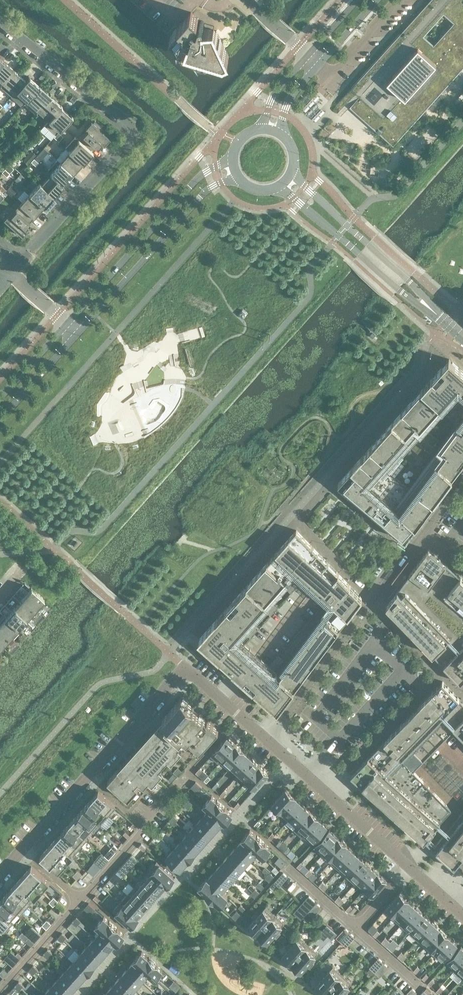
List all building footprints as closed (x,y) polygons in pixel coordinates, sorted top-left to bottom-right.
[(402,135),(462,67),(462,0),(432,0),(432,1),(431,0),(429,0),(404,27),(402,25),(401,26),(406,30),(384,54),(382,53),(341,98),(350,106),(359,96),(402,135)] [(191,12),(170,35),(175,40),(177,38),(183,49),(192,52),(194,50),(203,58),(213,57),(213,56),(214,54),(225,58),(229,56),(217,30),(205,31),(202,30),(204,24),(205,23),(204,21),(203,21),(201,21),(200,21),(199,22),(197,28),(195,28),(198,19),(199,19),(191,12)] [(4,60),(0,65),(0,80),(3,83),(15,70),(4,60)] [(25,79),(15,70),(3,83),(14,93),(29,76),(28,76),(25,79)] [(29,76),(14,93),(16,91),(26,100),(24,103),(40,86),(29,76)] [(40,86),(24,103),(35,113),(50,96),(40,86)] [(50,96),(35,113),(38,110),(48,120),(61,105),(50,96)] [(56,134),(73,116),(72,115),(71,116),(61,107),(62,106),(61,105),(48,120),(45,124),(56,134)] [(78,138),(78,139),(93,152),(107,135),(99,128),(101,126),(95,120),(79,138),(78,138)] [(59,141),(63,136),(58,132),(54,136),(59,141)] [(93,152),(78,139),(75,136),(65,147),(68,149),(83,163),(83,162),(83,161),(92,151),(92,152),(93,152)] [(83,163),(68,149),(68,150),(70,151),(60,162),(73,173),(83,163)] [(38,154),(34,158),(39,162),(43,158),(38,154)] [(64,184),(73,173),(58,159),(48,170),(50,173),(64,184)] [(9,164),(5,169),(10,173),(14,168),(9,164)] [(64,184),(50,173),(41,183),(40,182),(39,182),(54,195),(64,184)] [(54,195),(39,182),(29,193),(44,206),(54,195)] [(44,206),(29,193),(20,204),(34,217),(44,206)] [(34,217),(20,204),(3,222),(10,228),(12,226),(20,233),(34,217)] [(338,483),(405,540),(462,463),(462,371),(453,362),(449,367),(448,366),(446,370),(442,367),(338,483)] [(158,417),(147,422),(151,430),(161,424),(158,417)] [(296,530),(199,639),(233,670),(251,650),(261,658),(243,679),(278,710),(362,598),(296,530)] [(386,605),(461,682),(462,680),(462,578),(428,549),(386,605)] [(404,567),(399,574),(406,578),(410,572),(404,567)] [(31,587),(22,597),(35,608),(44,599),(31,587)] [(27,618),(35,608),(22,597),(14,606),(27,618)] [(27,618),(14,606),(5,616),(18,627),(27,618)] [(5,616),(0,621),(0,628),(10,637),(18,627),(5,616)] [(0,628),(0,645),(2,646),(10,637),(0,628)] [(351,775),(390,810),(426,842),(428,840),(426,838),(443,819),(452,809),(414,771),(452,732),(462,743),(462,702),(443,681),(401,724),(351,775)] [(116,771),(108,781),(128,799),(136,790),(133,787),(136,783),(142,788),(173,753),(176,750),(183,742),(183,741),(185,738),(200,752),(219,731),(207,721),(204,719),(204,718),(182,698),(163,719),(165,721),(122,770),(126,774),(123,778),(116,771)] [(227,737),(211,755),(219,762),(235,744),(227,737)] [(228,769),(244,751),(236,744),(220,761),(228,769)] [(236,776),(252,759),(244,751),(228,769),(229,769),(232,766),(239,772),(236,775),(236,776)] [(244,783),(260,766),(252,759),(236,776),(244,783)] [(268,773),(260,766),(244,783),(253,791),(268,773)] [(204,780),(208,775),(199,768),(195,772),(204,780)] [(202,788),(196,781),(191,787),(198,793),(202,788)] [(279,814),(294,797),(286,789),(271,806),(279,814)] [(116,807),(98,791),(91,800),(109,816),(116,807)] [(232,814),(211,795),(203,804),(209,809),(223,822),(224,822),(232,814)] [(290,818),(302,804),(294,797),(279,814),(280,814),(282,811),(290,818)] [(192,803),(188,799),(183,804),(188,808),(192,803)] [(101,824),(109,816),(91,800),(84,808),(101,824)] [(298,825),(310,811),(302,804),(290,818),(298,825)] [(101,824),(84,808),(76,816),(94,832),(101,824)] [(223,822),(209,809),(202,817),(217,829),(223,822)] [(303,835),(318,818),(310,811),(298,825),(305,832),(303,835)] [(433,848),(435,849),(434,850),(454,868),(462,857),(462,811),(433,848)] [(169,821),(173,825),(178,819),(174,815),(169,821)] [(94,832),(76,816),(69,824),(87,840),(84,837),(91,830),(93,833),(94,832)] [(217,829),(202,817),(196,824),(210,836),(217,829)] [(312,843),(327,826),(318,818),(303,835),(312,843)] [(62,832),(80,848),(87,840),(69,824),(62,832)] [(210,836),(196,824),(188,833),(202,845),(210,836)] [(271,848),(250,830),(250,829),(242,838),(243,839),(257,852),(263,857),(271,848)] [(338,837),(338,838),(339,837),(333,832),(333,833),(329,830),(313,847),(322,855),(338,837)] [(80,848),(62,832),(55,840),(73,857),(74,856),(73,856),(80,848)] [(202,845),(188,833),(181,841),(195,853),(202,845)] [(346,844),(346,845),(347,844),(342,839),(341,840),(338,838),(338,837),(322,855),(330,862),(346,844)] [(257,852),(243,839),(236,847),(250,860),(257,852)] [(66,864),(73,857),(55,840),(48,848),(66,864)] [(195,853),(181,841),(173,849),(188,861),(195,853)] [(354,852),(355,851),(350,846),(349,847),(346,845),(346,844),(330,862),(338,869),(354,852)] [(243,868),(250,860),(236,847),(229,855),(243,868)] [(66,864),(48,848),(40,856),(59,873),(66,864)] [(180,870),(188,861),(173,849),(166,857),(180,870)] [(362,859),(363,858),(358,853),(357,854),(354,852),(338,869),(346,876),(362,859)] [(243,868),(229,855),(221,863),(236,876),(243,868)] [(275,862),(282,868),(286,862),(279,856),(275,862)] [(370,866),(371,865),(366,861),(365,861),(362,859),(346,876),(354,883),(370,866)] [(174,877),(156,861),(149,870),(166,885),(165,885),(166,886),(174,877)] [(236,876),(221,863),(214,871),(228,884),(236,876)] [(50,883),(31,866),(24,874),(43,891),(50,883)] [(363,890),(378,873),(378,874),(379,873),(374,868),(373,869),(370,866),(354,883),(363,890)] [(82,874),(78,870),(73,875),(77,879),(82,874)] [(166,885),(149,870),(142,878),(159,893),(165,885),(166,885)] [(222,891),(228,884),(214,871),(208,879),(222,891)] [(283,872),(274,882),(279,887),(288,877),(283,872)] [(371,898),(387,880),(382,875),(381,876),(378,874),(378,873),(363,890),(371,898)] [(24,874),(17,883),(35,899),(34,899),(35,900),(43,891),(24,874)] [(159,893),(142,878),(134,886),(152,901),(159,893)] [(228,896),(222,891),(208,879),(207,878),(199,887),(220,905),(228,896)] [(35,899),(17,883),(9,891),(27,907),(34,899),(35,899)] [(152,901),(134,886),(127,894),(144,909),(152,901)] [(27,907),(9,891),(2,899),(20,915),(27,907)] [(408,900),(405,898),(406,897),(401,892),(384,910),(393,917),(408,900)] [(144,909),(127,894),(130,897),(124,904),(121,901),(120,902),(137,917),(138,917),(144,909)] [(58,901),(54,897),(49,902),(53,906),(58,901)] [(302,907),(308,912),(316,902),(311,898),(302,907)] [(2,899),(0,901),(0,911),(13,923),(13,922),(10,920),(17,913),(20,915),(2,899)] [(416,907),(413,905),(414,904),(409,899),(408,900),(393,917),(401,925),(416,907)] [(131,926),(139,917),(138,917),(137,917),(120,902),(112,910),(131,926)] [(322,907),(316,902),(308,912),(313,917),(322,907)] [(95,909),(89,903),(84,908),(91,914),(95,909)] [(258,933),(275,914),(266,906),(260,913),(257,910),(252,916),(255,918),(249,925),(258,933)] [(409,932),(424,915),(424,914),(421,912),(422,911),(417,906),(416,907),(401,925),(409,932)] [(277,913),(286,919),(290,914),(282,907),(277,913)] [(0,911),(0,926),(6,931),(13,923),(0,911)] [(236,911),(232,916),(238,922),(243,917),(236,911)] [(417,939),(432,922),(432,921),(429,919),(430,918),(425,913),(424,914),(424,915),(409,932),(417,939)] [(278,930),(285,923),(275,914),(258,933),(268,942),(273,935),(276,938),(281,933),(278,930)] [(104,915),(96,924),(117,943),(124,934),(104,915)] [(76,917),(72,922),(76,926),(81,921),(76,917)] [(440,929),(437,926),(438,925),(433,920),(432,921),(432,922),(417,939),(425,946),(440,929)] [(328,923),(319,933),(330,942),(338,933),(328,923)] [(117,943),(96,924),(101,929),(94,937),(109,951),(117,943)] [(336,937),(341,942),(350,932),(345,928),(336,937)] [(440,929),(425,946),(433,953),(448,936),(446,933),(441,928),(440,929)] [(355,937),(350,932),(341,942),(346,947),(355,937)] [(67,937),(62,933),(57,938),(62,942),(67,937)] [(449,936),(448,936),(433,953),(442,961),(457,944),(453,941),(454,940),(449,935),(448,936),(449,936)] [(292,964),(309,944),(300,936),(293,943),(290,941),(285,946),(288,949),(282,955),(292,964)] [(109,951),(94,937),(87,945),(102,959),(109,951)] [(393,938),(390,942),(388,939),(384,944),(392,951),(399,943),(393,938)] [(312,960),(318,953),(309,944),(292,964),(293,965),(291,967),(298,974),(300,971),(301,972),(307,965),(310,968),(315,963),(312,960)] [(102,959),(87,945),(79,953),(94,967),(102,959)] [(462,960),(462,948),(461,946),(446,963),(454,970),(462,960)] [(52,953),(48,949),(43,954),(47,958),(52,953)] [(134,959),(155,978),(162,969),(141,951),(134,959)] [(94,967),(79,953),(72,961),(87,975),(94,967)] [(369,967),(375,972),(384,962),(378,957),(369,967)] [(135,960),(128,968),(142,981),(149,973),(154,978),(155,978),(134,959),(134,960),(135,960)] [(462,977),(462,960),(454,970),(462,978),(462,977)] [(87,975),(72,961),(65,969),(80,983),(87,975)] [(389,967),(384,962),(375,972),(380,977),(389,967)] [(38,969),(33,965),(29,970),(33,974),(38,969)] [(325,994),(342,974),(333,966),(327,973),(324,971),(319,976),(322,979),(316,985),(317,986),(315,989),(322,994),(324,992),(325,994)] [(142,981),(128,968),(121,976),(135,989),(142,981)] [(80,983),(65,969),(57,977),(72,991),(80,983)] [(352,983),(342,974),(325,994),(327,994),(346,994),(348,993),(345,990),(352,983)] [(121,976),(113,984),(125,994),(129,994),(135,989),(121,976)] [(57,977),(50,985),(61,994),(69,994),(72,991),(57,977)] [(181,986),(174,980),(169,985),(176,991),(181,986)] [(23,985),(19,981),(14,986),(19,990),(23,985)] [(113,984),(106,992),(109,994),(125,994),(113,984)] [(50,985),(43,993),(45,994),(61,994),(50,985)]
